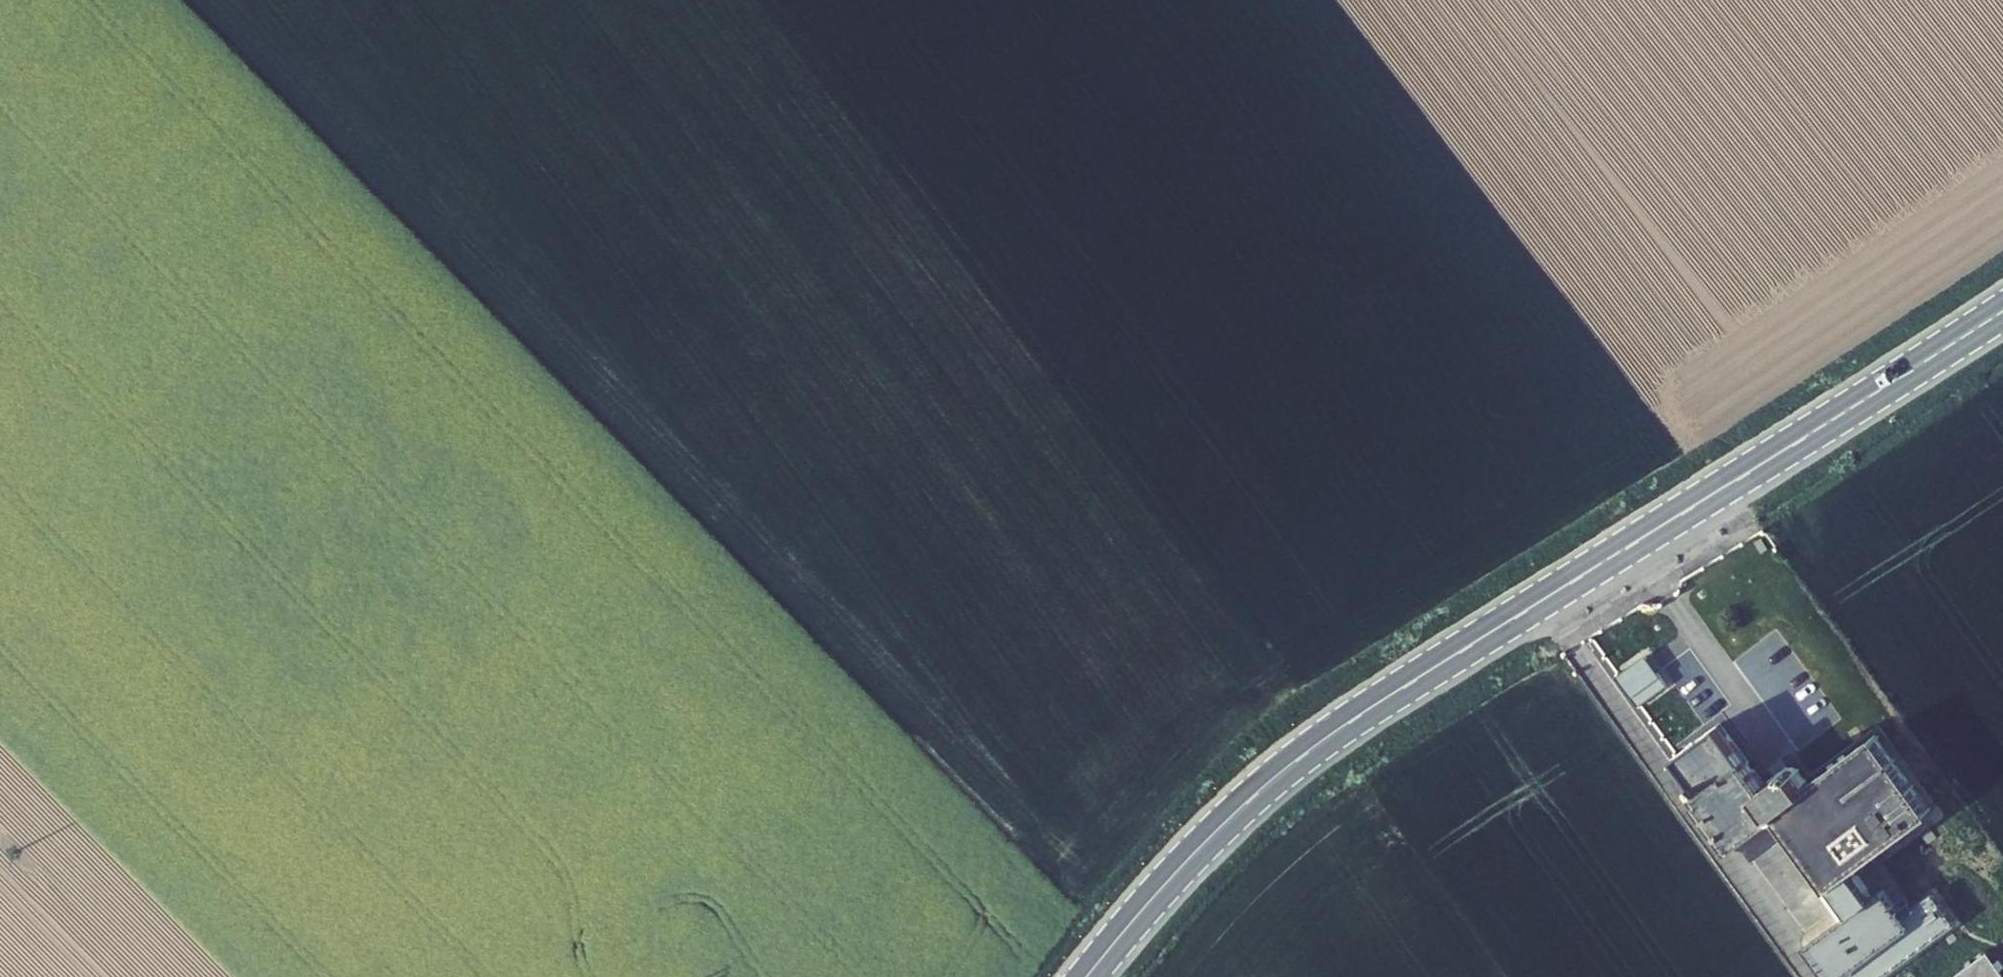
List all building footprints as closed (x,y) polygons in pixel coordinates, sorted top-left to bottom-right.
[(1624,674),(1640,697),(1666,679),(1651,656),(1624,674)] [(1788,812),(1838,882),(1847,875),(1867,861),(1938,810),(1885,740),(1824,784),(1805,759),(1795,757),(1764,779),(1723,723),(1683,754),(1714,796),(1711,799),(1743,843),(1788,812)] [(1869,907),(1889,892),(1867,861),(1847,875),(1869,907)] [(1958,928),(1933,894),(1915,907),(1906,896),(1898,903),(1889,892),(1869,907),(1820,942),(1844,976),(1889,976),(1958,928)] [(1990,942),(1956,966),(1964,976),(2002,976),(2002,959),(1990,942)]
